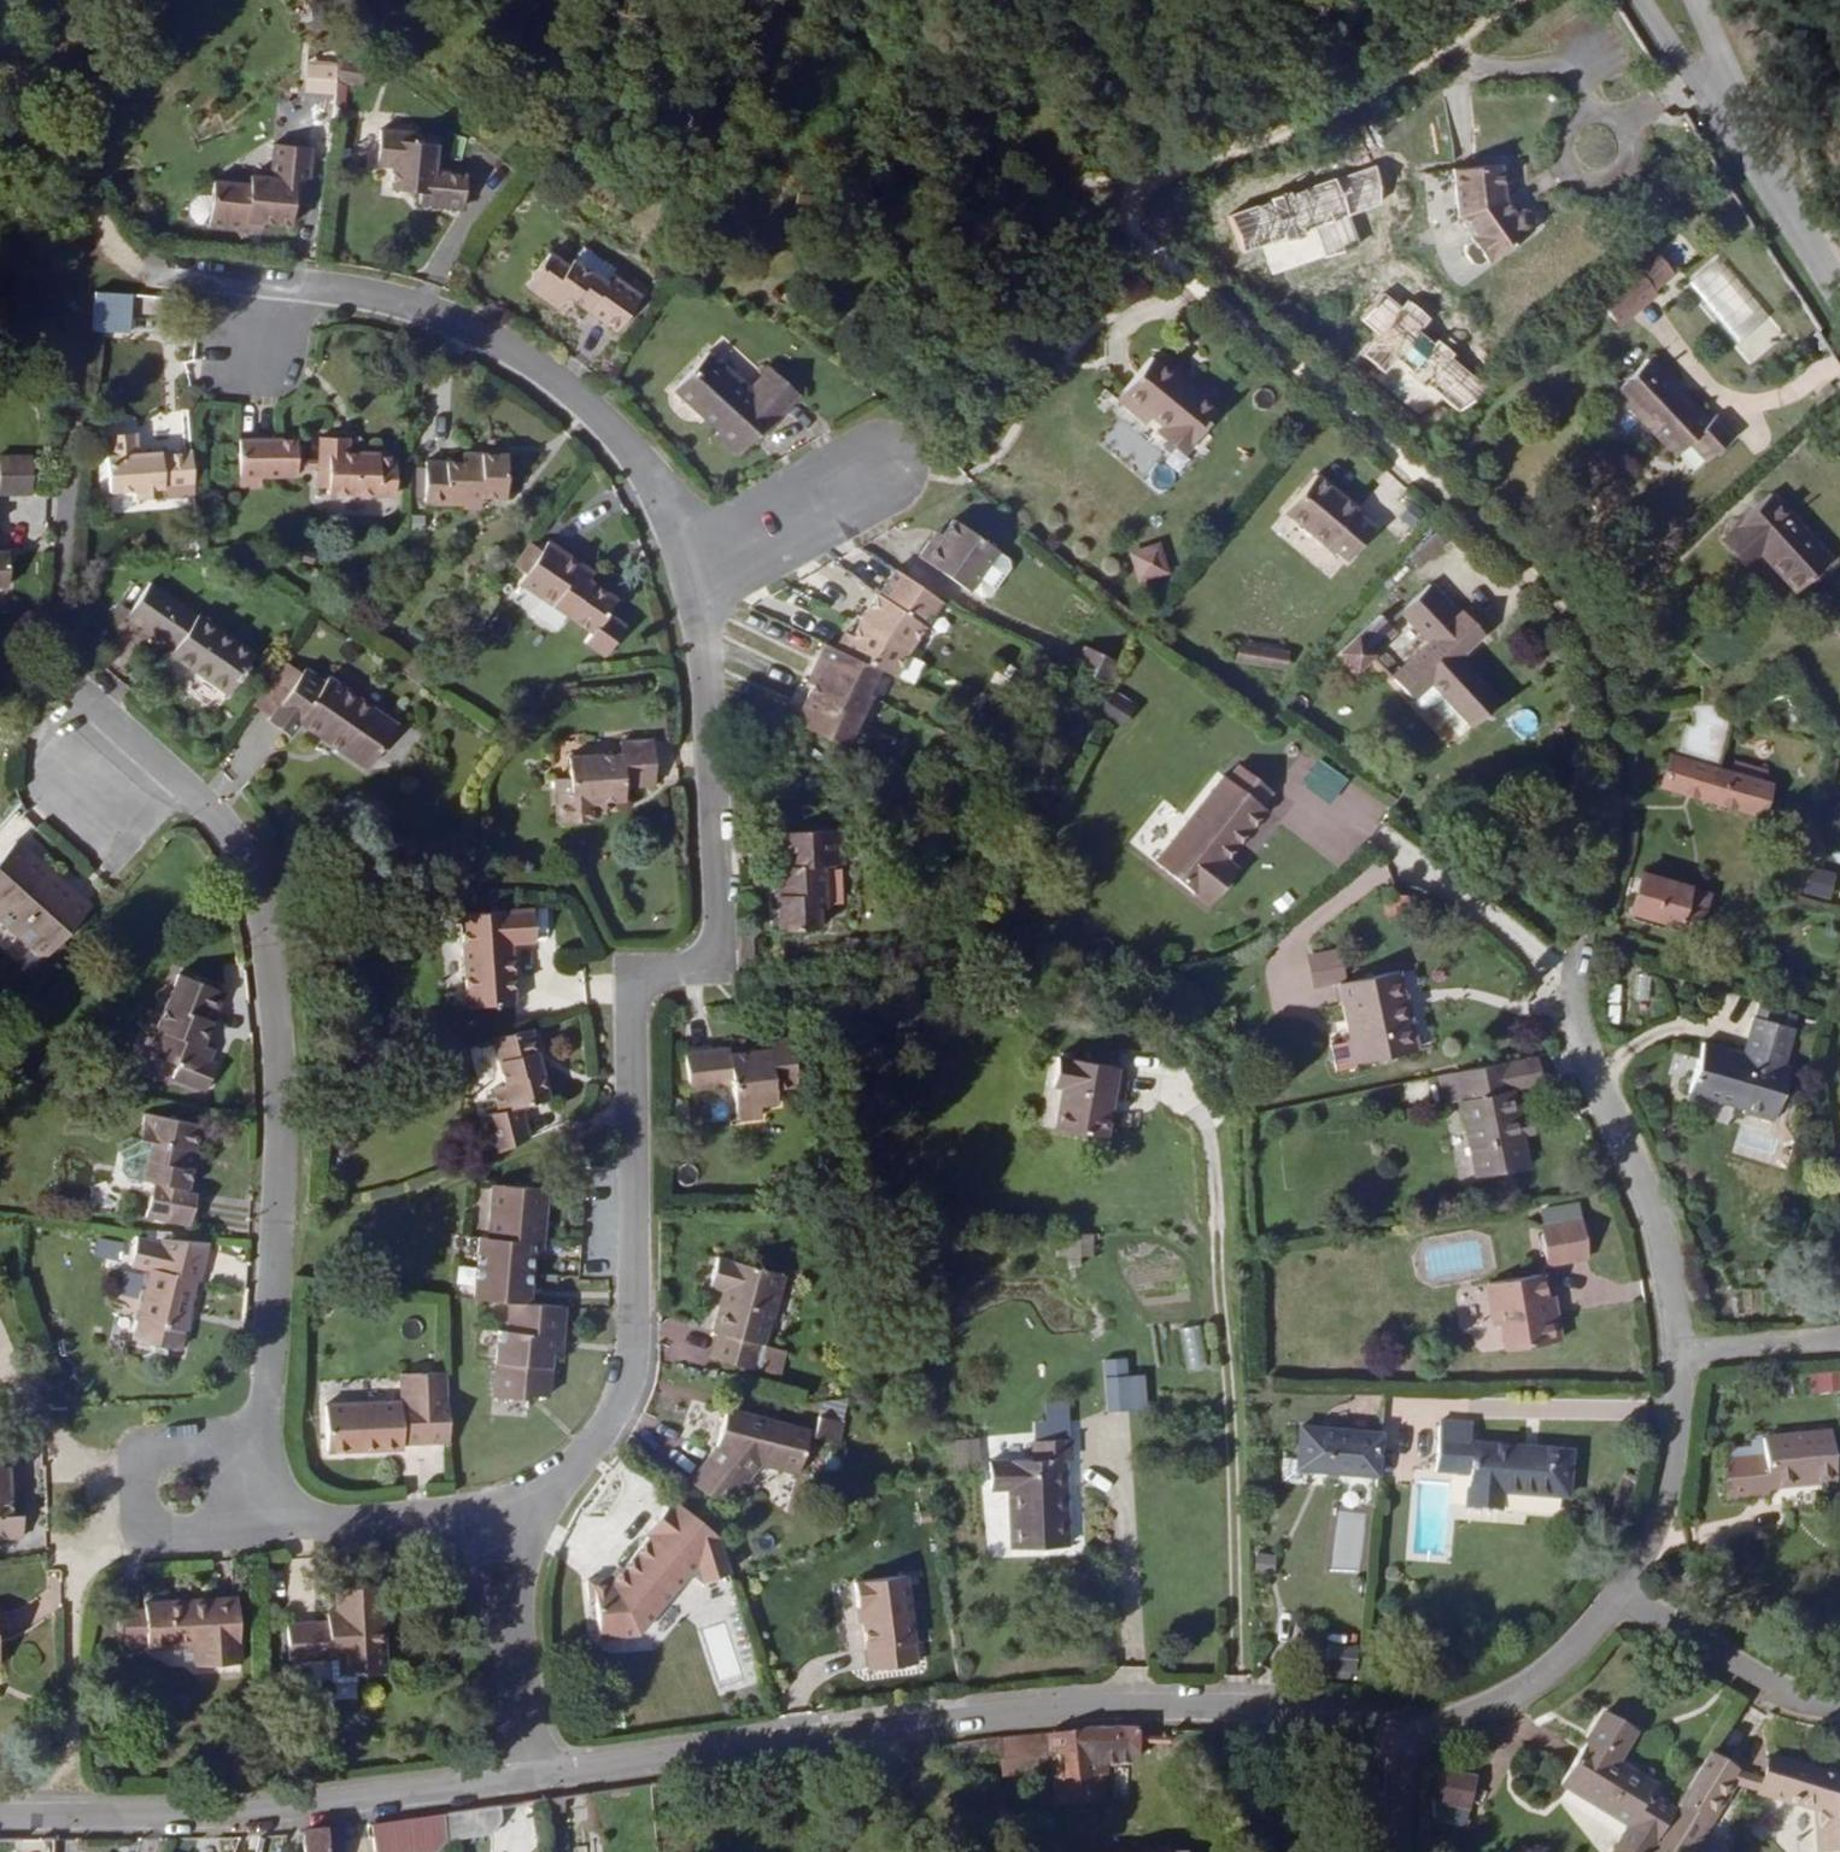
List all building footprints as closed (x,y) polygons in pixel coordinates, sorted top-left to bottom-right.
[(343,99),(343,84),(361,84),(362,60),(305,57),(303,97),(343,99)] [(414,133),(379,130),(376,165),(393,166),(391,190),(419,193),(418,204),(463,208),(465,176),(433,172),(435,144),(413,142),(414,133)] [(306,206),(312,148),(274,144),(270,179),(250,177),(250,186),(212,182),(211,197),(199,196),(190,203),(189,215),(196,224),(208,225),(208,227),(261,232),(262,223),(291,226),(293,205),(306,206)] [(1514,213),(1504,200),(1501,166),(1454,170),(1459,217),(1473,237),(1471,239),(1472,241),(1465,245),(1464,253),(1472,264),(1480,265),(1486,261),(1488,263),(1531,233),(1534,228),(1535,221),(1533,217),(1530,213),(1525,211),(1522,210),(1518,211),(1514,213)] [(1825,237),(1837,260),(1839,259),(1839,229),(1825,237)] [(641,297),(610,275),(614,270),(583,248),(574,260),(572,260),(567,267),(548,254),(525,286),(545,300),(550,293),(569,306),(573,300),(617,332),(641,297)] [(1633,265),(1594,297),(1619,327),(1658,294),(1654,290),(1672,275),(1654,254),(1636,269),(1633,265)] [(569,306),(550,293),(545,300),(564,313),(569,306)] [(756,444),(800,397),(770,368),(750,389),(709,352),(673,391),(718,432),(715,435),(737,456),(752,441),(756,444)] [(1217,412),(1151,358),(1117,400),(1145,423),(1152,415),(1167,427),(1163,431),(1186,450),(1217,412)] [(1688,444),(1705,462),(1735,434),(1717,414),(1709,421),(1649,359),(1615,394),(1673,457),(1688,444)] [(163,488),(193,486),(191,451),(137,454),(136,433),(107,435),(109,456),(106,456),(109,492),(136,490),(137,500),(163,498),(163,488)] [(316,471),(315,487),(327,488),(327,494),(395,496),(395,455),(348,453),(348,438),(319,438),(319,460),(319,472),(316,471)] [(297,454),(296,440),(239,440),(239,486),(260,486),(260,477),(297,477),(297,464),(297,454)] [(505,498),(506,456),(463,454),(462,463),(425,463),(425,470),(418,470),(417,495),(424,495),(424,504),(461,504),(461,510),(480,510),(481,497),(505,498)] [(0,458),(0,494),(32,494),(32,458),(0,458)] [(1358,510),(1316,475),(1285,512),(1327,547),(1329,544),(1348,561),(1375,528),(1356,512),(1358,510)] [(1761,552),(1797,592),(1830,561),(1770,495),(1722,539),(1746,566),(1761,552)] [(996,552),(997,551),(953,520),(942,537),(936,532),(919,557),(969,591),(970,590),(996,552)] [(1436,533),(1404,548),(1411,565),(1444,549),(1436,533)] [(577,573),(582,565),(548,542),(541,552),(526,573),(519,583),(592,633),(585,643),(605,657),(625,627),(607,615),(616,601),(582,577),(577,573)] [(526,573),(541,552),(531,545),(516,566),(526,573)] [(9,586),(9,552),(0,552),(0,586),(9,586)] [(970,590),(981,597),(990,596),(1009,569),(1007,560),(996,552),(970,590)] [(924,627),(941,602),(895,570),(884,586),(889,589),(874,610),(870,607),(859,622),(844,654),(877,669),(895,677),(907,652),(924,627)] [(171,654),(229,694),(255,655),(150,583),(126,617),(174,650),(171,654)] [(1430,585),(1401,611),(1430,643),(1392,679),(1411,700),(1413,698),(1414,703),(1420,709),(1424,710),(1429,705),(1441,694),(1470,725),(1472,727),(1497,704),(1465,669),(1455,658),(1462,652),(1482,634),(1463,613),(1459,617),(1430,585)] [(889,589),(884,586),(870,607),(874,610),(889,589)] [(1341,653),(1356,669),(1395,632),(1380,616),(1341,653)] [(845,747),(870,696),(866,694),(877,669),(844,654),(824,645),(818,660),(823,662),(819,672),(813,686),(807,698),(813,701),(808,711),(802,709),(795,724),(845,747)] [(1075,670),(1107,685),(1118,661),(1085,647),(1075,670)] [(1287,657),(1239,649),(1238,657),(1285,666),(1287,657)] [(1471,663),(1462,652),(1455,658),(1465,669),(1471,663)] [(823,662),(818,660),(813,670),(819,672),(823,662)] [(272,715),(268,721),(289,736),(299,722),(366,768),(396,725),(328,678),(324,683),(304,670),(300,677),(284,665),(256,704),(272,715)] [(819,672),(813,670),(807,683),(813,686),(819,672)] [(1122,726),(1135,706),(1112,693),(1100,713),(1122,726)] [(1470,725),(1441,694),(1429,705),(1458,736),(1470,725)] [(813,701),(807,698),(802,709),(808,711),(813,701)] [(1661,786),(1761,815),(1770,786),(1764,784),(1768,772),(1735,763),(1732,775),(1715,770),(1731,717),(1733,704),(1692,705),(1694,729),(1685,726),(1675,758),(1670,757),(1661,786)] [(624,787),(655,786),(653,741),(620,743),(621,755),(568,757),(568,778),(554,779),(556,822),(591,820),(591,816),(591,802),(605,802),(624,801),(624,787)] [(1260,806),(1272,792),(1239,766),(1228,780),(1223,776),(1155,862),(1207,905),(1236,869),(1220,855),(1229,845),(1234,849),(1265,810),(1260,806)] [(605,815),(605,802),(591,802),(591,816),(605,815)] [(826,908),(823,866),(843,865),(841,830),(781,833),(784,878),(785,896),(777,896),(779,931),(819,929),(818,908),(826,908)] [(0,859),(0,916),(38,950),(23,964),(32,973),(31,974),(37,980),(51,964),(53,966),(67,949),(59,942),(89,909),(15,842),(0,859)] [(1689,888),(1641,875),(1630,912),(1678,926),(1678,925),(1698,931),(1709,895),(1688,889),(1689,888)] [(784,878),(773,878),(774,896),(777,896),(785,896),(784,878)] [(535,942),(532,909),(460,915),(467,1007),(515,1003),(511,944),(535,942)] [(1346,981),(1340,950),(1307,956),(1313,988),(1346,981)] [(1398,972),(1338,984),(1351,1040),(1331,1044),(1336,1072),(1357,1068),(1356,1063),(1415,1051),(1398,972)] [(224,992),(180,974),(157,1030),(165,1033),(156,1056),(179,1066),(174,1079),(206,1092),(217,1065),(209,1062),(214,1050),(202,1045),(224,992)] [(1759,1004),(1744,1057),(1703,1045),(1690,1091),(1744,1107),(1743,1113),(1773,1121),(1789,1070),(1781,1068),(1797,1015),(1759,1004)] [(549,1100),(531,1029),(492,1039),(505,1087),(493,1090),(498,1112),(485,1116),(495,1154),(529,1139),(521,1107),(549,1100)] [(729,1049),(685,1055),(690,1091),(732,1085),(736,1121),(760,1118),(758,1106),(776,1104),(774,1089),(796,1086),(790,1039),(771,1041),(772,1050),(729,1056),(729,1049)] [(1115,1069),(1056,1058),(1050,1085),(1062,1088),(1054,1129),(1101,1138),(1115,1069)] [(1539,1084),(1535,1061),(1508,1066),(1512,1089),(1539,1084)] [(1512,1089),(1508,1066),(1507,1062),(1439,1076),(1444,1104),(1461,1101),(1476,1178),(1528,1168),(1521,1136),(1534,1133),(1531,1116),(1518,1118),(1512,1089)] [(201,1126),(144,1114),(139,1140),(128,1137),(121,1143),(119,1153),(124,1160),(122,1170),(127,1177),(154,1183),(146,1218),(190,1227),(197,1195),(187,1193),(201,1126)] [(545,1215),(547,1190),(492,1185),(490,1223),(496,1224),(495,1239),(488,1238),(479,1238),(474,1300),(510,1302),(523,1303),(524,1290),(529,1291),(532,1258),(535,1258),(537,1245),(542,1245),(544,1228),(538,1228),(539,1215),(545,1215)] [(1544,1227),(1540,1228),(1547,1265),(1589,1258),(1582,1220),(1581,1220),(1578,1205),(1541,1212),(1544,1227)] [(1091,1261),(1093,1232),(1067,1231),(1066,1259),(1091,1261)] [(94,1254),(122,1259),(125,1240),(97,1235),(94,1254)] [(162,1243),(137,1237),(130,1265),(151,1270),(134,1340),(179,1350),(195,1280),(199,1281),(208,1243),(163,1240),(162,1243)] [(762,1373),(766,1355),(757,1353),(760,1344),(763,1345),(782,1274),(718,1257),(709,1287),(727,1292),(723,1306),(719,1305),(712,1332),(726,1335),(719,1361),(762,1373)] [(1541,1274),(1488,1283),(1495,1325),(1502,1324),(1507,1350),(1559,1341),(1552,1297),(1545,1297),(1541,1274)] [(562,1338),(564,1307),(528,1303),(523,1303),(510,1302),(508,1332),(499,1332),(493,1397),(529,1400),(529,1396),(529,1390),(539,1391),(539,1397),(548,1397),(552,1350),(546,1350),(547,1337),(562,1338)] [(1205,1365),(1201,1325),(1180,1327),(1184,1367),(1205,1365)] [(562,1338),(547,1337),(546,1350),(552,1350),(560,1351),(562,1338)] [(766,1355),(762,1373),(779,1377),(785,1351),(763,1345),(760,1344),(757,1353),(766,1355)] [(1126,1372),(1126,1356),(1101,1356),(1103,1409),(1145,1408),(1144,1372),(1126,1372)] [(1808,1374),(1811,1394),(1837,1390),(1833,1370),(1808,1374)] [(421,1373),(421,1444),(450,1443),(446,1372),(421,1373)] [(401,1402),(325,1405),(327,1453),(403,1450),(403,1444),(421,1444),(421,1373),(400,1374),(401,1402)] [(1069,1440),(1068,1402),(1044,1403),(1045,1422),(1034,1423),(1034,1441),(1069,1440)] [(717,1447),(689,1482),(722,1506),(759,1459),(799,1470),(809,1431),(727,1409),(717,1447)] [(842,1423),(819,1417),(814,1437),(837,1443),(842,1423)] [(1471,1424),(1439,1421),(1436,1472),(1469,1474),(1467,1509),(1499,1511),(1500,1492),(1567,1497),(1570,1453),(1473,1445),(1474,1442),(1470,1441),(1471,1424)] [(1381,1434),(1300,1427),(1297,1459),(1283,1458),(1281,1482),(1304,1484),(1305,1470),(1378,1476),(1381,1434)] [(1731,1462),(1722,1463),(1726,1498),(1769,1494),(1769,1488),(1836,1482),(1832,1433),(1752,1440),(1753,1450),(1730,1452),(1731,1462)] [(1069,1440),(1034,1441),(1035,1460),(989,1462),(990,1489),(1010,1488),(1012,1549),(1067,1546),(1064,1461),(1070,1461),(1069,1440)] [(0,1445),(0,1538),(23,1537),(22,1515),(11,1516),(10,1491),(19,1490),(18,1465),(2,1466),(2,1445),(0,1445)] [(648,1539),(612,1583),(607,1578),(587,1581),(589,1601),(594,1601),(598,1639),(638,1635),(690,1573),(701,1582),(730,1573),(719,1537),(672,1500),(643,1535),(648,1539)] [(917,1665),(905,1576),(854,1583),(860,1623),(863,1623),(869,1671),(917,1665)] [(328,1623),(285,1626),(288,1662),(330,1659),(332,1684),(357,1682),(357,1676),(386,1674),(381,1587),(335,1590),(338,1629),(328,1630),(328,1623)] [(237,1598),(145,1603),(147,1648),(194,1646),(195,1666),(245,1663),(237,1598)] [(1635,1732),(1605,1713),(1561,1785),(1629,1827),(1648,1797),(1655,1787),(1617,1764),(1635,1732)] [(1052,1733),(1056,1771),(1052,1772),(1055,1801),(1100,1795),(1098,1776),(1105,1776),(1105,1763),(1132,1762),(1137,1756),(1137,1730),(1101,1729),(1052,1733)] [(1056,1771),(1052,1733),(1000,1739),(1002,1757),(1004,1775),(1052,1772),(1056,1771)] [(1002,1757),(1000,1739),(956,1744),(958,1762),(1002,1757)] [(1650,1851),(1687,1851),(1737,1771),(1710,1755),(1674,1813),(1650,1851)] [(1771,1759),(1761,1793),(1818,1809),(1820,1851),(1839,1850),(1839,1779),(1771,1759)] [(564,1812),(563,1797),(545,1800),(546,1814),(564,1812)] [(1648,1797),(1629,1827),(1615,1851),(1650,1851),(1674,1813),(1648,1797)] [(444,1814),(447,1842),(493,1835),(502,1822),(500,1807),(444,1814)] [(444,1814),(372,1825),(375,1851),(438,1851),(447,1842),(444,1814)] [(341,1830),(324,1831),(326,1851),(344,1851),(341,1830)] [(324,1831),(303,1833),(304,1851),(326,1851),(324,1831)]
